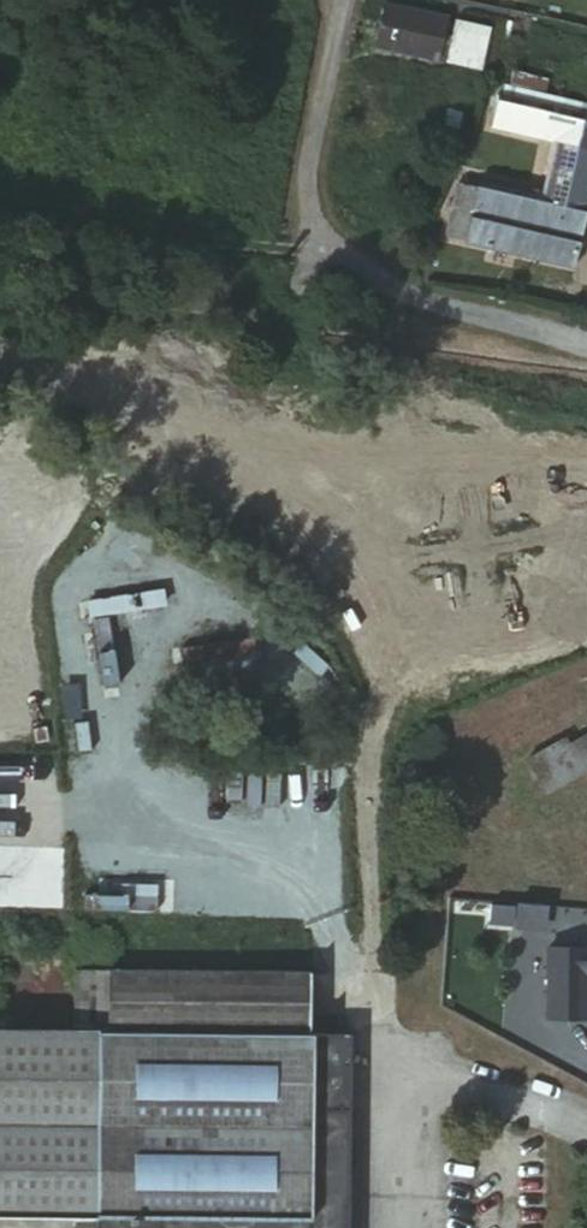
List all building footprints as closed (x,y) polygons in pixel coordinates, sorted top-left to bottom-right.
[(435,60),(444,18),(383,4),(374,46),(435,60)] [(480,66),(481,35),(452,33),(451,64),(480,66)] [(443,237),(463,241),(469,216),(475,188),(455,184),(443,237)] [(469,216),(578,240),(586,210),(476,184),(475,188),(469,216)] [(572,269),(578,240),(469,216),(463,241),(462,245),(572,269)] [(538,756),(586,762),(586,737),(571,746),(567,739),(538,756)] [(538,756),(526,763),(545,794),(586,770),(586,762),(538,756)] [(549,904),(492,900),(490,924),(548,927),(549,904)] [(550,1017),(586,1017),(586,945),(552,944),(550,1017)] [(112,973),(82,972),(83,1031),(0,1033),(0,1219),(48,1219),(71,1220),(104,1220),(105,1034),(111,1033),(112,973)] [(145,1034),(312,1035),(312,974),(112,973),(111,1033),(145,1034)] [(352,1217),(143,1217),(145,1034),(111,1033),(105,1034),(104,1220),(104,1227),(352,1227),(352,1217)] [(353,1035),(312,1035),(145,1034),(143,1217),(352,1217),(353,1035)] [(48,1219),(47,1227),(71,1227),(71,1220),(48,1219)]
